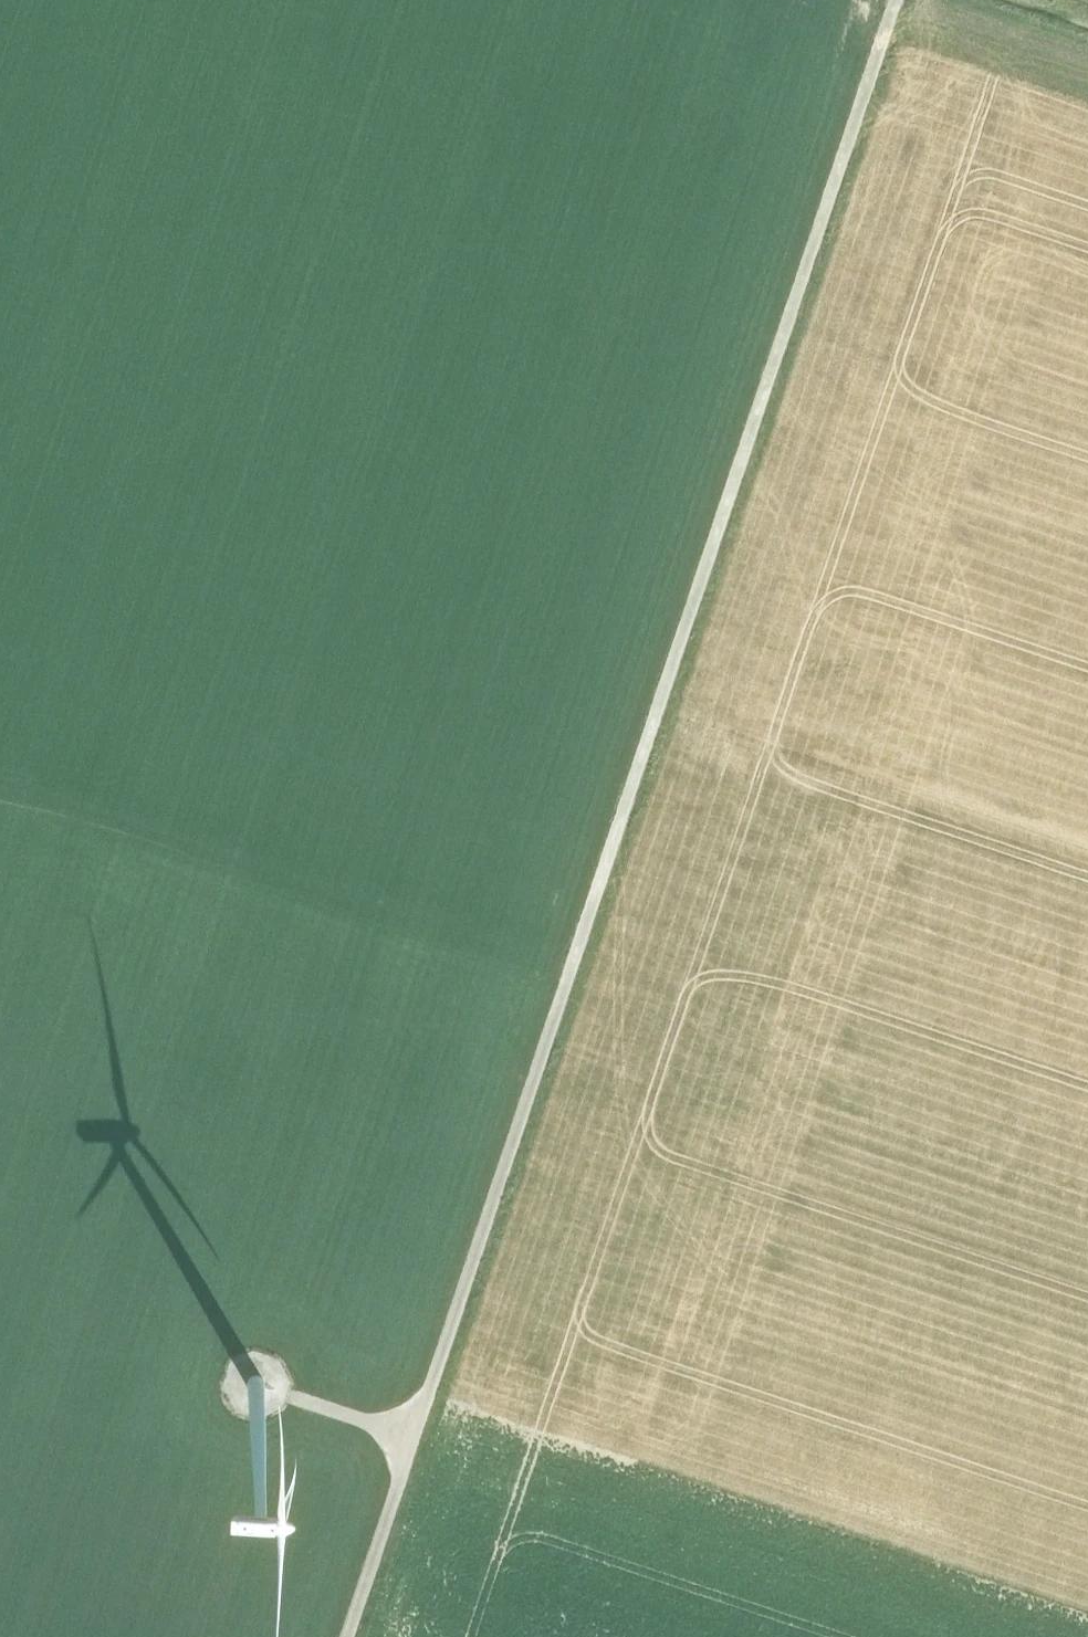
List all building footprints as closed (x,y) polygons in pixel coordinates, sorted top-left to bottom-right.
[(248,1381),(247,1384),(248,1387),(249,1389),(251,1391),(254,1392),(257,1392),(260,1392),(262,1390),(264,1387),(265,1385),(264,1382),(263,1379),(261,1377),(258,1375),(256,1375),(253,1375),(251,1377),(249,1379),(248,1381)]
